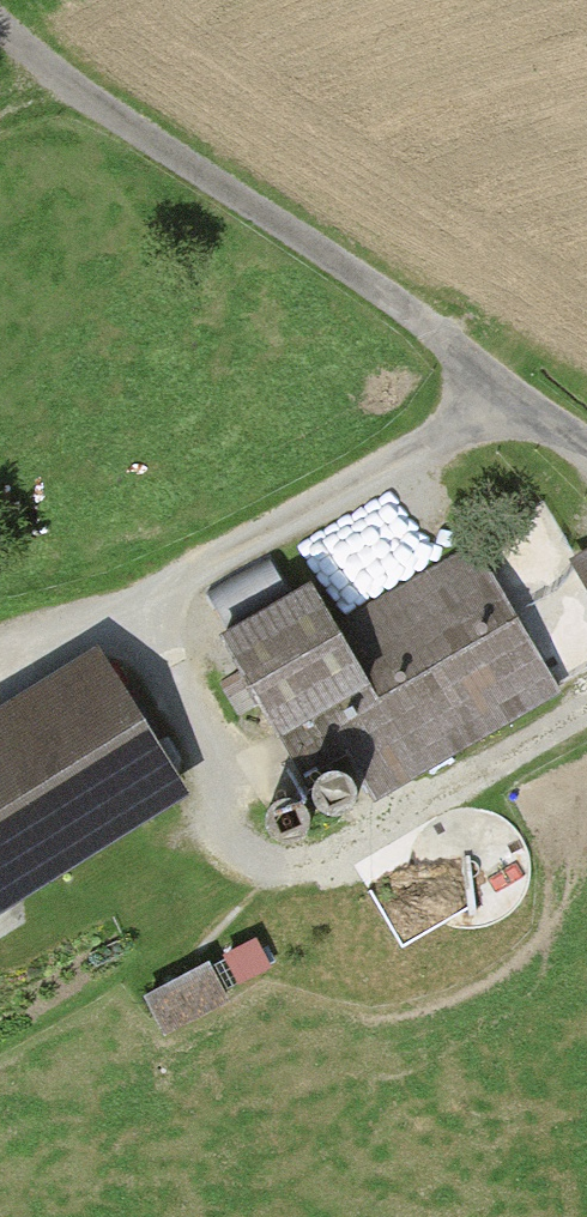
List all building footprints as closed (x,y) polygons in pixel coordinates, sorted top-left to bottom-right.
[(586,671),(586,641),(516,526),(332,638),(311,604),(223,657),(286,759),(338,727),(382,797),(586,671)] [(576,553),(586,574),(586,548),(576,553)] [(94,667),(0,728),(0,928),(185,808),(94,667)] [(208,971),(141,1003),(163,1049),(229,1017),(208,971)]
